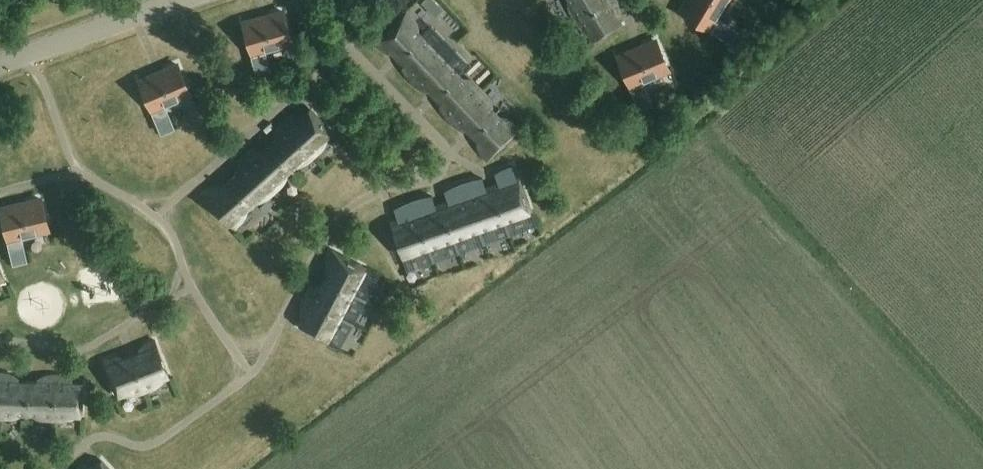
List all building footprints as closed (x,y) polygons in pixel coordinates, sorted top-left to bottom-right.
[(443,9),(435,0),(423,0),(420,3),(434,17),(443,9)] [(580,16),(574,20),(574,21),(580,17),(595,40),(620,24),(613,12),(617,10),(616,6),(615,3),(614,0),(570,0),(580,16)] [(726,0),(691,0),(683,14),(709,29),(726,0)] [(485,154),(488,157),(488,158),(521,127),(520,126),(514,131),(497,113),(502,108),(501,107),(496,112),(478,94),(484,88),(483,88),(477,93),(460,74),(465,69),(464,68),(459,73),(441,55),(447,50),(446,49),(440,54),(423,36),(428,31),(427,30),(422,35),(404,17),(410,11),(409,11),(376,42),(377,42),(381,45),(384,48),(388,50),(392,47),(400,56),(397,59),(398,60),(401,57),(410,66),(406,69),(408,72),(410,75),(412,78),(414,80),(417,83),(419,85),(422,87),(425,89),(429,85),(437,94),(434,97),(435,98),(438,95),(447,104),(443,108),(445,111),(447,114),(449,116),(451,119),(454,121),(456,123),(459,125),(462,127),(466,124),(474,133),(471,136),(472,137),(475,134),(484,143),(480,146),(482,150),(485,154)] [(252,53),(293,41),(285,13),(244,24),(252,53)] [(630,86),(669,70),(657,42),(618,58),(630,86)] [(249,67),(293,58),(291,49),(247,59),(249,67)] [(151,110),(190,94),(178,66),(139,83),(151,110)] [(223,194),(219,190),(215,192),(212,194),(208,197),(207,198),(237,231),(238,230),(233,224),(252,207),(257,213),(258,212),(253,206),(272,189),(277,195),(278,194),(273,189),(291,171),(296,177),(297,176),(292,171),(311,153),(316,159),(317,158),(312,153),(332,134),(312,112),(301,122),(298,118),(295,120),(292,121),(289,123),(286,125),(284,128),(282,130),(280,133),(278,136),(281,140),(272,148),(269,145),(268,146),(271,149),(262,158),(259,154),(256,156),(253,157),(250,159),(247,161),(245,164),(242,166),(240,169),(239,172),(242,176),(233,184),(230,181),(229,182),(232,185),(223,194)] [(482,198),(481,193),(477,193),(474,194),(471,194),(467,195),(464,197),(461,198),(458,200),(455,202),(457,207),(445,211),(444,207),(442,207),(444,211),(432,215),(430,211),(427,211),(424,211),(420,212),(417,213),(414,214),(411,216),(408,218),(405,220),(406,224),(393,229),(406,264),(407,264),(405,257),(429,248),(431,255),(432,255),(430,248),(454,240),(456,247),(458,246),(455,239),(479,231),(481,238),(483,237),(480,230),(504,222),(507,229),(508,228),(505,221),(531,213),(518,177),(517,178),(513,180),(509,182),(506,184),(507,189),(495,193),(494,189),(493,189),(494,194),(482,198)] [(7,239),(48,230),(42,201),(0,210),(7,239)] [(298,319),(296,323),(295,324),(335,344),(336,343),(329,340),(341,317),(347,321),(348,320),(342,316),(353,294),(360,297),(360,296),(354,292),(366,268),(339,255),(333,267),(328,265),(326,268),(324,270),(322,273),(320,276),(319,279),(317,283),(317,286),(316,289),(320,292),(315,303),(311,301),(310,302),(314,304),(309,315),(304,313),(301,316),(298,319)] [(109,361),(106,362),(104,362),(118,397),(143,387),(146,394),(147,393),(144,386),(169,377),(156,342),(150,344),(147,347),(143,349),(145,354),(133,359),(132,354),(131,355),(132,359),(121,364),(119,359),(115,359),(112,360),(109,361)] [(40,380),(40,385),(28,384),(28,380),(26,380),(26,384),(14,384),(14,379),(11,378),(7,377),(4,376),(0,376),(0,413),(25,414),(25,422),(26,422),(27,414),(52,415),(52,422),(53,422),(53,415),(80,416),(81,386),(67,385),(67,381),(64,379),(61,378),(57,378),(54,378),(50,378),(47,378),(44,379),(40,380)]
